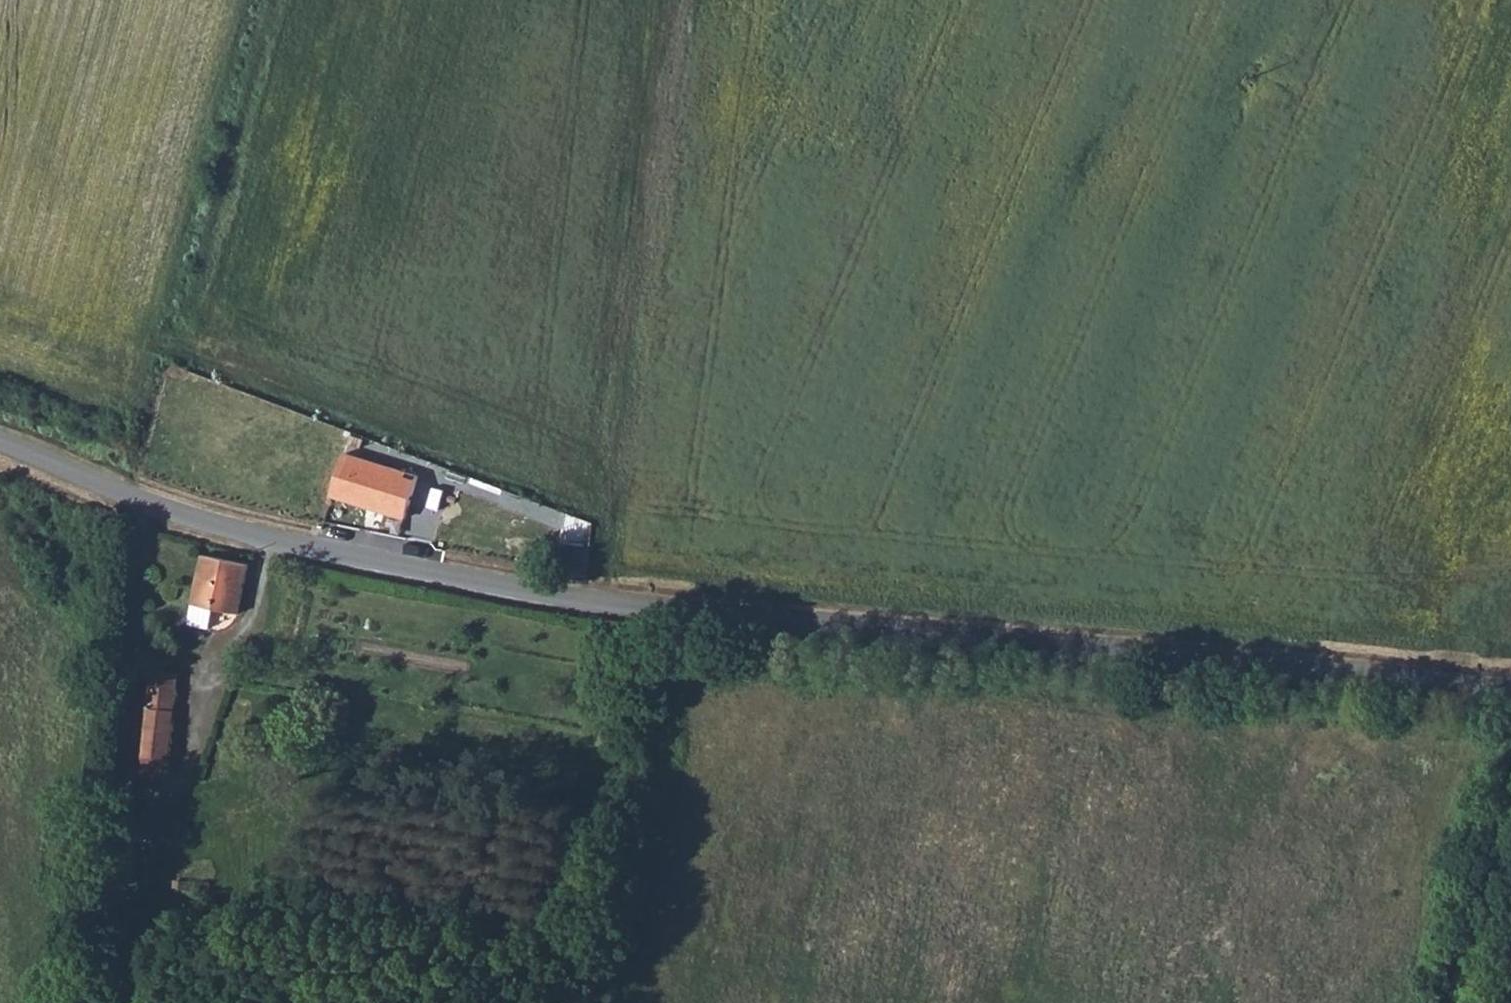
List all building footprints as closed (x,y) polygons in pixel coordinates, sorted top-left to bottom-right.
[(337,498),(412,518),(423,477),(348,458),(337,498)] [(548,575),(586,579),(593,522),(554,518),(548,575)] [(202,564),(193,613),(211,617),(233,621),(243,572),(202,564)] [(193,613),(190,625),(209,629),(211,617),(193,613)] [(175,681),(150,679),(137,783),(158,788),(175,681)]
